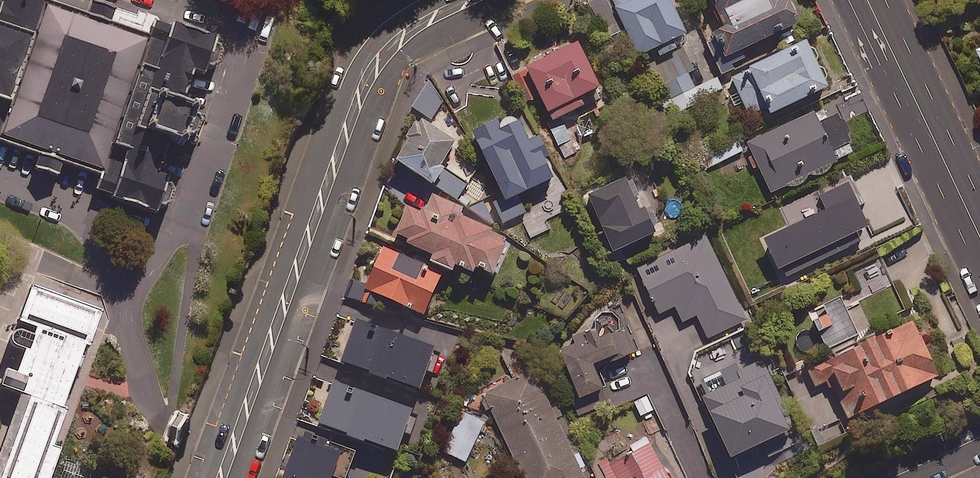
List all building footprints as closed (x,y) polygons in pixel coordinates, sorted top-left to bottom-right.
[(35,154),(30,168),(58,177),(62,165),(95,176),(90,190),(155,211),(158,203),(165,200),(170,188),(165,179),(167,174),(157,171),(168,136),(182,141),(196,100),(182,95),(191,68),(202,72),(205,63),(214,60),(219,49),(214,39),(215,36),(171,21),(170,25),(153,19),(148,32),(109,19),(113,6),(94,0),(93,0),(89,11),(55,0),(0,0),(0,142),(35,154)] [(671,0),(623,0),(616,3),(639,53),(657,45),(661,54),(678,46),(674,36),(686,31),(671,0)] [(729,32),(720,36),(729,54),(799,21),(795,13),(800,10),(795,0),(714,0),(729,32)] [(601,83),(577,38),(512,72),(527,100),(541,93),(555,119),(586,102),(581,94),(601,83)] [(809,38),(748,66),(751,72),(734,79),(750,113),(769,105),(771,111),(830,84),(828,79),(830,74),(827,68),(822,65),(818,58),(820,54),(819,49),(812,45),(809,38)] [(718,75),(695,86),(689,73),(661,87),(673,113),(724,88),(718,75)] [(444,101),(431,79),(413,106),(431,118),(444,101)] [(821,121),(816,110),(750,140),(773,191),(857,153),(839,113),(821,121)] [(504,221),(520,214),(531,238),(551,229),(547,220),(570,209),(562,192),(568,189),(542,132),(533,136),(524,115),(502,125),(499,117),(472,129),(503,197),(495,201),(504,221)] [(457,140),(423,116),(396,156),(459,199),(470,183),(441,163),(457,140)] [(742,150),(736,139),(701,158),(707,168),(742,150)] [(766,236),(784,277),(874,237),(849,181),(817,195),(816,192),(780,208),(788,227),(766,236)] [(644,217),(629,182),(591,199),(616,256),(659,237),(650,215),(644,217)] [(460,207),(432,195),(425,211),(409,204),(395,234),(434,252),(432,257),(453,267),(456,260),(492,276),(508,240),(489,232),(492,226),(458,211),(460,207)] [(748,318),(706,235),(639,268),(661,312),(676,305),(684,320),(698,313),(710,337),(748,318)] [(443,271),(384,244),(365,286),(424,312),(443,271)] [(860,343),(856,336),(907,313),(881,257),(856,268),(865,290),(841,301),(838,296),(811,309),(832,356),(860,343)] [(105,318),(31,294),(0,385),(17,390),(0,440),(0,477),(51,477),(105,318)] [(598,325),(558,341),(580,396),(605,386),(595,362),(610,356),(612,362),(637,352),(622,315),(618,317),(616,311),(611,310),(604,311),(598,315),(596,319),(598,325)] [(436,344),(357,318),(343,360),(422,386),(436,344)] [(815,385),(826,380),(829,387),(834,384),(848,416),(940,373),(915,318),(860,343),(832,356),(807,367),(815,385)] [(792,427),(761,360),(738,370),(742,378),(704,395),(732,455),(792,427)] [(572,450),(535,370),(485,393),(525,477),(585,477),(580,467),(587,464),(579,447),(572,450)] [(414,404),(336,378),(322,422),(399,448),(414,404)] [(649,393),(634,400),(642,417),(657,410),(649,393)] [(485,421),(462,410),(444,450),(467,461),(485,421)] [(633,452),(598,470),(602,477),(671,477),(648,433),(629,443),(633,452)] [(354,456),(298,434),(282,477),(331,477),(333,474),(343,477),(346,477),(354,456)]
